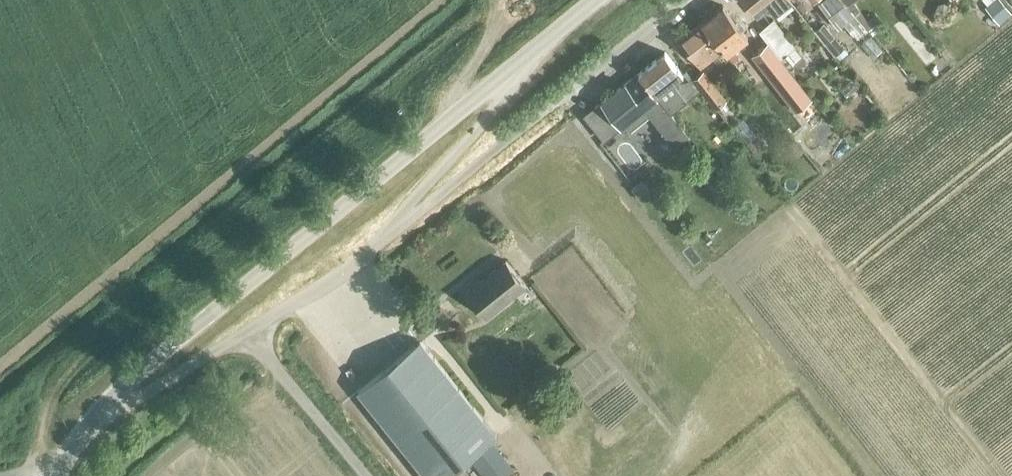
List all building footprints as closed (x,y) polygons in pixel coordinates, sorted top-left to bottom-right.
[(775,16),(792,3),(790,0),(747,0),(759,15),(769,8),(775,16)] [(828,19),(847,4),(844,0),(823,0),(817,5),(828,19)] [(847,3),(868,28),(878,20),(873,14),(866,20),(852,3),(856,0),(851,0),(847,3)] [(985,6),(999,23),(1011,12),(1002,0),(992,0),(985,6)] [(847,4),(828,19),(837,29),(842,25),(854,40),(868,28),(847,3),(847,4)] [(702,22),(723,49),(727,53),(748,37),(723,5),(702,22)] [(921,54),(929,47),(896,10),(888,17),(921,54)] [(771,18),(759,28),(782,57),(794,47),(771,18)] [(723,49),(702,22),(680,39),(701,66),(723,49)] [(826,26),(818,32),(837,54),(844,48),(826,26)] [(768,42),(752,54),(796,111),(812,98),(768,42)] [(665,51),(639,72),(656,94),(657,95),(670,112),(671,113),(686,101),(701,89),(693,78),(693,79),(686,70),(683,73),(678,67),(677,67),(665,51)] [(701,89),(717,109),(726,101),(702,71),(693,78),(701,89)] [(656,94),(639,72),(587,114),(605,137),(614,130),(614,131),(626,121),(628,125),(647,110),(672,141),(685,131),(670,112),(657,95),(656,94)] [(844,121),(865,109),(853,90),(833,102),(844,121)] [(793,119),(799,127),(818,112),(812,104),(793,119)] [(822,110),(798,129),(807,141),(831,122),(822,110)] [(743,118),(734,126),(747,142),(756,135),(743,118)] [(756,135),(747,142),(757,155),(766,147),(756,135)] [(466,291),(486,317),(527,285),(506,259),(466,291)] [(427,475),(445,475),(497,434),(420,340),(358,390),(427,475)]
